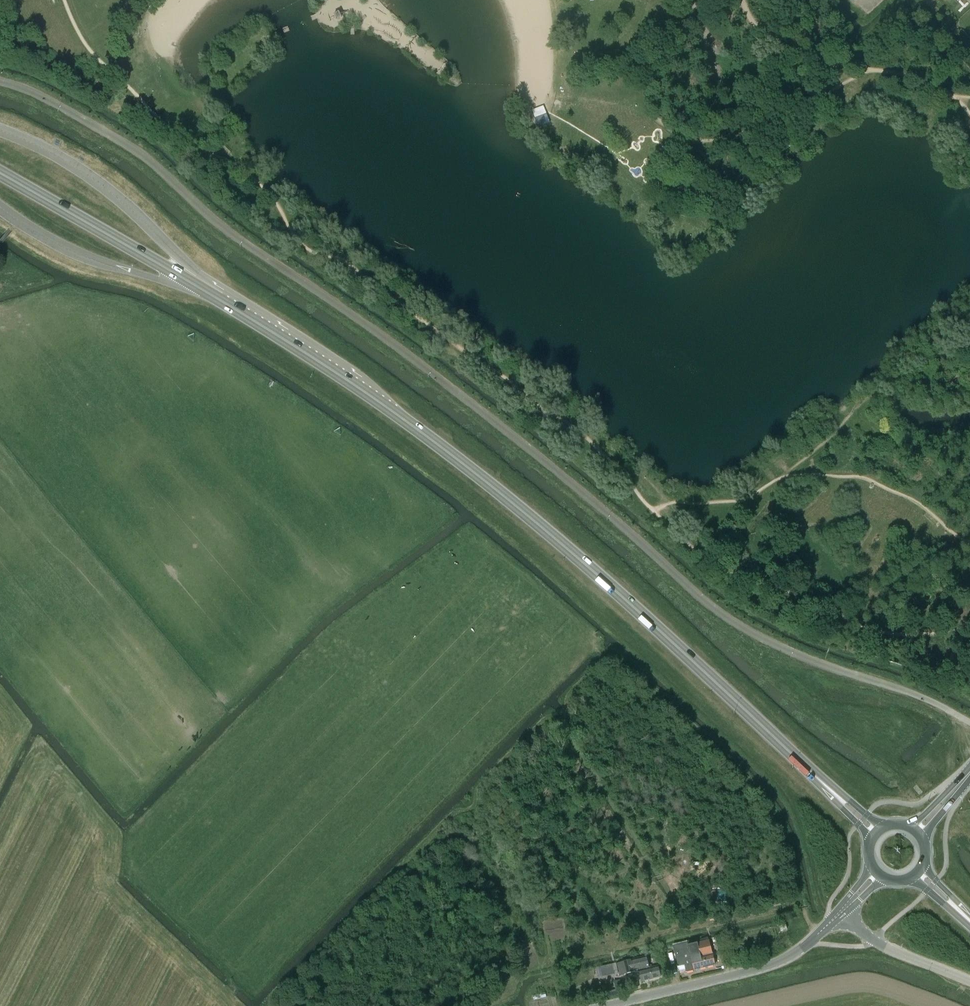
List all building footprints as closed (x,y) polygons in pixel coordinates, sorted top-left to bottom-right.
[(688,943),(673,946),(678,967),(684,965),(686,972),(715,965),(709,940),(689,945),(688,943)] [(647,957),(616,964),(619,976),(649,968),(647,957)] [(641,982),(661,977),(658,967),(639,971),(641,982)]
